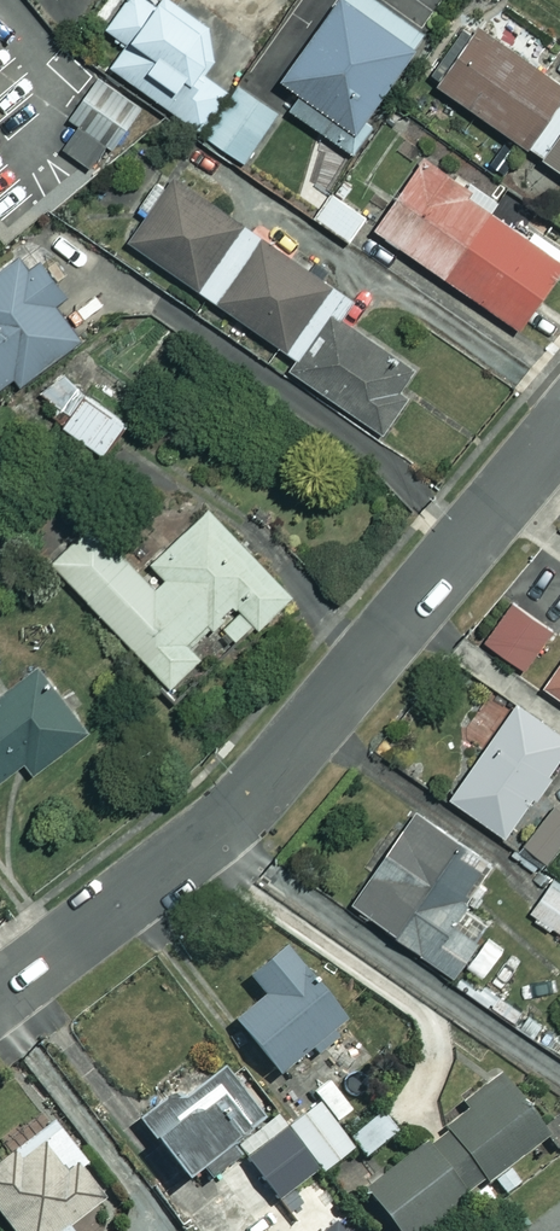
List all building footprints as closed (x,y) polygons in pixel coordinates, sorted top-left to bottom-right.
[(175,0),(152,0),(148,5),(141,0),(123,0),(103,28),(121,41),(106,63),(199,130),(226,93),(198,72),(225,36),(175,0)] [(375,0),(332,0),(276,78),(297,94),(287,108),(344,148),(425,36),(375,0)] [(559,95),(559,90),(474,25),(432,81),(520,147),(559,95)] [(78,126),(62,147),(95,172),(141,110),(97,77),(67,117),(78,126)] [(275,114),(234,87),(203,135),(244,162),(275,114)] [(520,147),(559,177),(559,95),(520,147)] [(559,267),(559,255),(421,159),(373,229),(517,329),(559,267)] [(334,315),(345,299),(172,177),(127,241),(296,361),(334,315)] [(365,215),(328,192),(312,219),(348,241),(365,215)] [(40,260),(29,268),(21,257),(0,272),(0,384),(11,375),(17,384),(77,340),(49,302),(63,291),(40,260)] [(334,315),(296,361),(290,370),(376,432),(417,376),(334,315)] [(124,423),(58,373),(38,399),(55,412),(51,418),(100,455),(124,423)] [(289,599),(208,509),(150,561),(164,577),(152,588),(91,519),(49,557),(164,685),(195,658),(183,645),(211,621),(234,648),(289,599)] [(547,635),(508,605),(481,639),(521,670),(547,635)] [(543,688),(559,699),(559,663),(543,688)] [(34,669),(0,694),(0,777),(20,762),(29,774),(83,733),(34,669)] [(514,705),(449,795),(502,835),(559,756),(559,739),(514,705)] [(486,864),(413,811),(348,902),(453,977),(478,942),(446,919),(486,864)] [(548,882),(529,915),(559,933),(559,889),(548,882)] [(346,1022),(278,945),(242,977),(259,996),(229,1023),(275,1075),(308,1046),(313,1051),(346,1022)] [(256,1114),(226,1075),(181,1110),(170,1096),(135,1123),(176,1177),(256,1114)] [(495,1076),(458,1105),(464,1113),(363,1193),(393,1230),(422,1230),(543,1135),(495,1076)] [(240,1155),(291,1224),(308,1212),(292,1189),(349,1147),(314,1100),(240,1155)] [(38,1108),(4,1134),(15,1148),(0,1160),(0,1217),(11,1230),(66,1230),(62,1227),(104,1194),(38,1108)] [(361,1156),(398,1133),(384,1110),(346,1133),(361,1156)]
